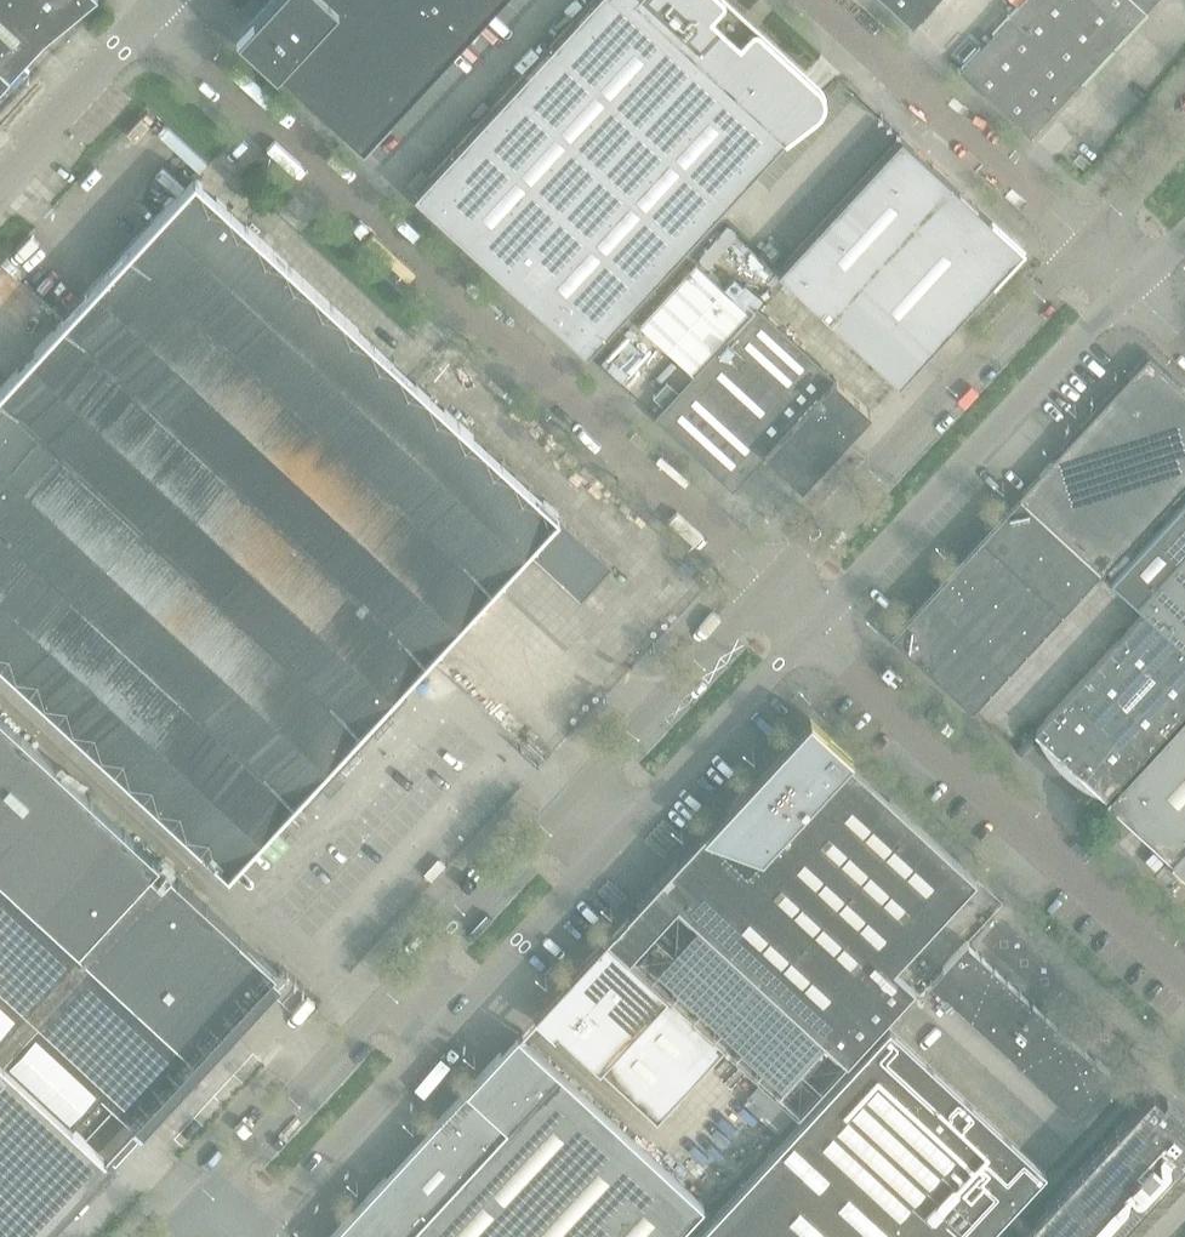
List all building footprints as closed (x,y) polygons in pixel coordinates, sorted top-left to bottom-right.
[(72,15),(90,0),(0,0),(0,85),(43,39),(72,15)] [(384,0),(271,0),(240,33),(301,90),(384,0)] [(461,41),(417,0),(384,0),(301,90),(363,147),(461,41)] [(784,137),(785,139),(816,115),(820,112),(823,108),(825,103),(825,99),(825,94),(824,90),(822,86),(818,82),(806,71),(803,74),(756,31),(742,18),(722,0),(591,0),(413,193),(586,352),(784,137)] [(460,0),(417,0),(461,41),(481,19),(460,0)] [(481,19),(499,0),(460,0),(481,19)] [(936,0),(884,0),(912,26),(936,0)] [(1112,46),(1063,0),(1058,0),(1028,33),(1008,15),(959,69),(1030,135),(1112,46)] [(1008,15),(1028,33),(1058,0),(1022,0),(1008,15)] [(1140,0),(1063,0),(1112,46),(1148,7),(1140,0)] [(1022,247),(902,136),(901,136),(778,269),(777,270),(898,381),(898,382),(1022,248),(1022,247)] [(178,295),(244,223),(194,177),(128,249),(178,295)] [(206,321),(273,249),(244,223),(178,295),(206,321)] [(206,321),(178,295),(128,249),(61,321),(243,489),(310,417),(292,400),(263,374),(235,348),(206,321)] [(235,348),(301,276),(273,249),(206,321),(235,348)] [(871,410),(799,345),(757,305),(749,313),(697,264),(641,324),(694,372),(654,416),(732,488),(765,452),(801,486),(871,410)] [(263,374),(330,302),(301,276),(235,348),(263,374)] [(292,400),(358,328),(330,302),(263,374),(292,400)] [(243,489),(61,321),(0,387),(0,661),(228,872),(426,658),(243,489)] [(320,427),(387,355),(358,328),(292,400),(310,417),(320,427)] [(1184,482),(1184,389),(1149,356),(1020,495),(1103,571),(1184,482)] [(377,479),(444,407),(415,381),(349,453),(377,479)] [(406,506),(472,434),(444,407),(377,479),(406,506)] [(349,453),(320,427),(310,417),(243,489),(426,658),(492,586),(406,506),(377,479),(349,453)] [(557,512),(472,434),(406,506),(492,586),(559,514),(557,512)] [(1019,495),(891,634),(972,709),(1055,618),(1058,615),(1100,570),(1019,495)] [(1111,580),(1135,602),(1144,611),(1184,648),(1184,500),(1111,580)] [(1184,708),(1184,648),(1144,611),(1034,730),(1037,733),(1042,742),(1047,750),(1053,758),(1060,765),(1067,772),(1075,778),(1083,783),(1091,788),(1101,792),(1105,795),(1184,708)] [(894,968),(977,878),(849,760),(853,755),(810,715),(599,945),(534,1015),(554,1034),(558,1030),(585,1055),(657,1121),(725,1047),(798,1114),(915,987),(894,968)] [(1184,844),(1184,715),(1107,800),(1171,859),(1184,844)] [(256,952),(0,716),(0,1232),(89,1135),(72,1119),(74,1117),(73,1117),(100,1088),(101,1088),(102,1088),(118,1103),(256,952)] [(1024,757),(1036,744),(1028,737),(1016,750),(1024,757)] [(1171,859),(1184,872),(1184,844),(1171,859)] [(1094,1059),(1055,1022),(1054,1021),(1056,1018),(1049,1011),(1047,1014),(967,942),(969,940),(967,939),(930,980),(944,993),(945,991),(1047,1085),(1045,1086),(1072,1111),(1110,1070),(1096,1057),(1094,1059)] [(1015,1205),(1047,1172),(890,1027),(709,1223),(724,1236),(985,1236),(1007,1214),(1016,1221),(1023,1213),(1015,1205)] [(528,1042),(518,1032),(385,1176),(329,1236),(402,1236),(450,1185),(505,1235),(507,1236),(673,1236),(703,1204),(528,1042)] [(1184,1156),(1184,1111),(1166,1094),(1162,1098),(1152,1089),(1062,1186),(1031,1220),(1023,1213),(1016,1221),(1023,1228),(1015,1236),(1110,1236),(1184,1156)] [(505,1235),(450,1185),(402,1236),(503,1236),(505,1235)] [(709,1223),(695,1236),(724,1236),(709,1223)]
